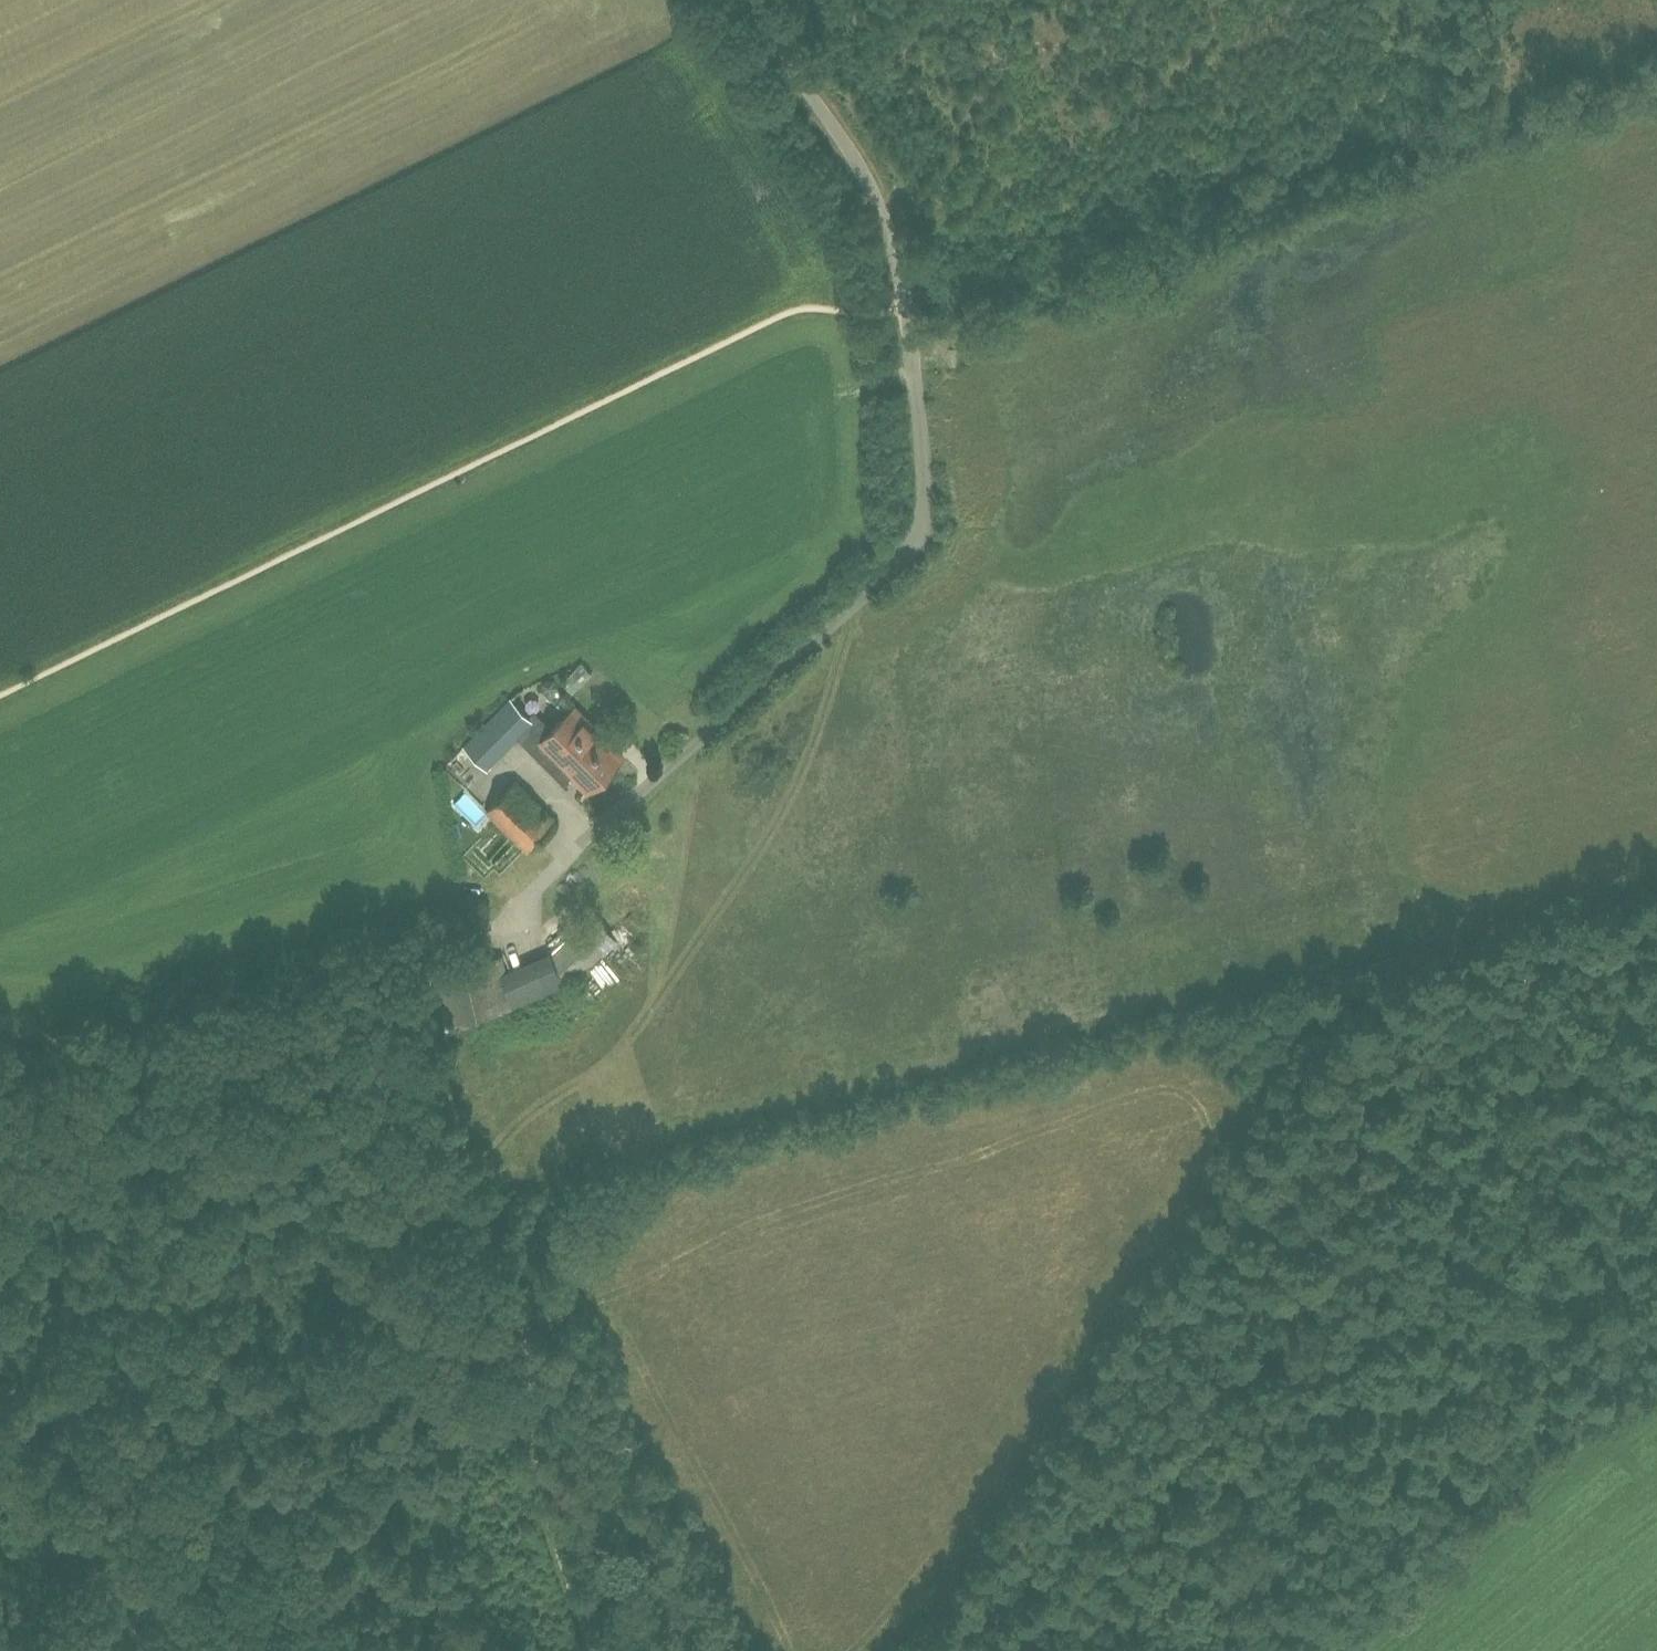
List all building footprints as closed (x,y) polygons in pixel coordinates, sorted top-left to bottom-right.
[(511,697),(463,745),(488,770),(536,722),(511,697)] [(624,755),(576,707),(540,742),(588,791),(624,755)] [(556,822),(515,781),(487,809),(527,850),(556,822)] [(585,926),(548,958),(570,983),(606,951),(585,926)] [(445,1022),(515,1006),(503,954),(434,969),(445,1022)]
